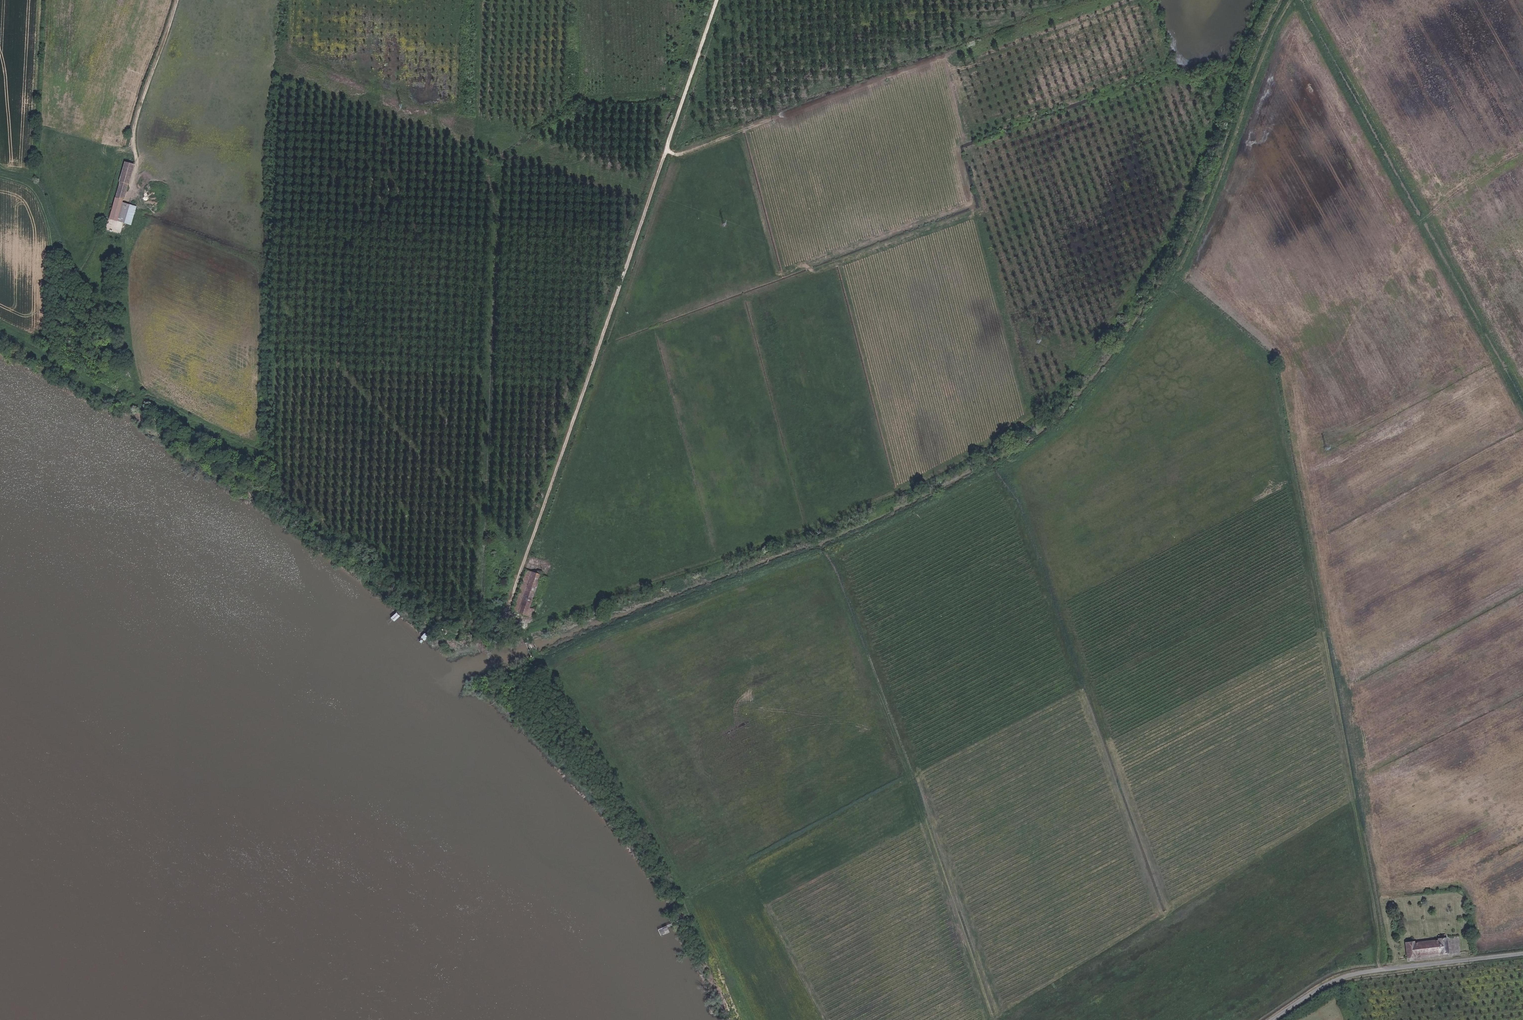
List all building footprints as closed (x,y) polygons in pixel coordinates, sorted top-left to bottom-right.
[(124,203),(135,164),(127,162),(110,219),(132,226),(137,207),(124,203)] [(515,613),(530,619),(545,576),(529,572),(515,613)] [(1418,942),(1417,941),(1409,942),(1410,957),(1419,957),(1419,955),(1441,954),(1441,955),(1451,954),(1450,938),(1441,939),(1441,941),(1418,942)]
